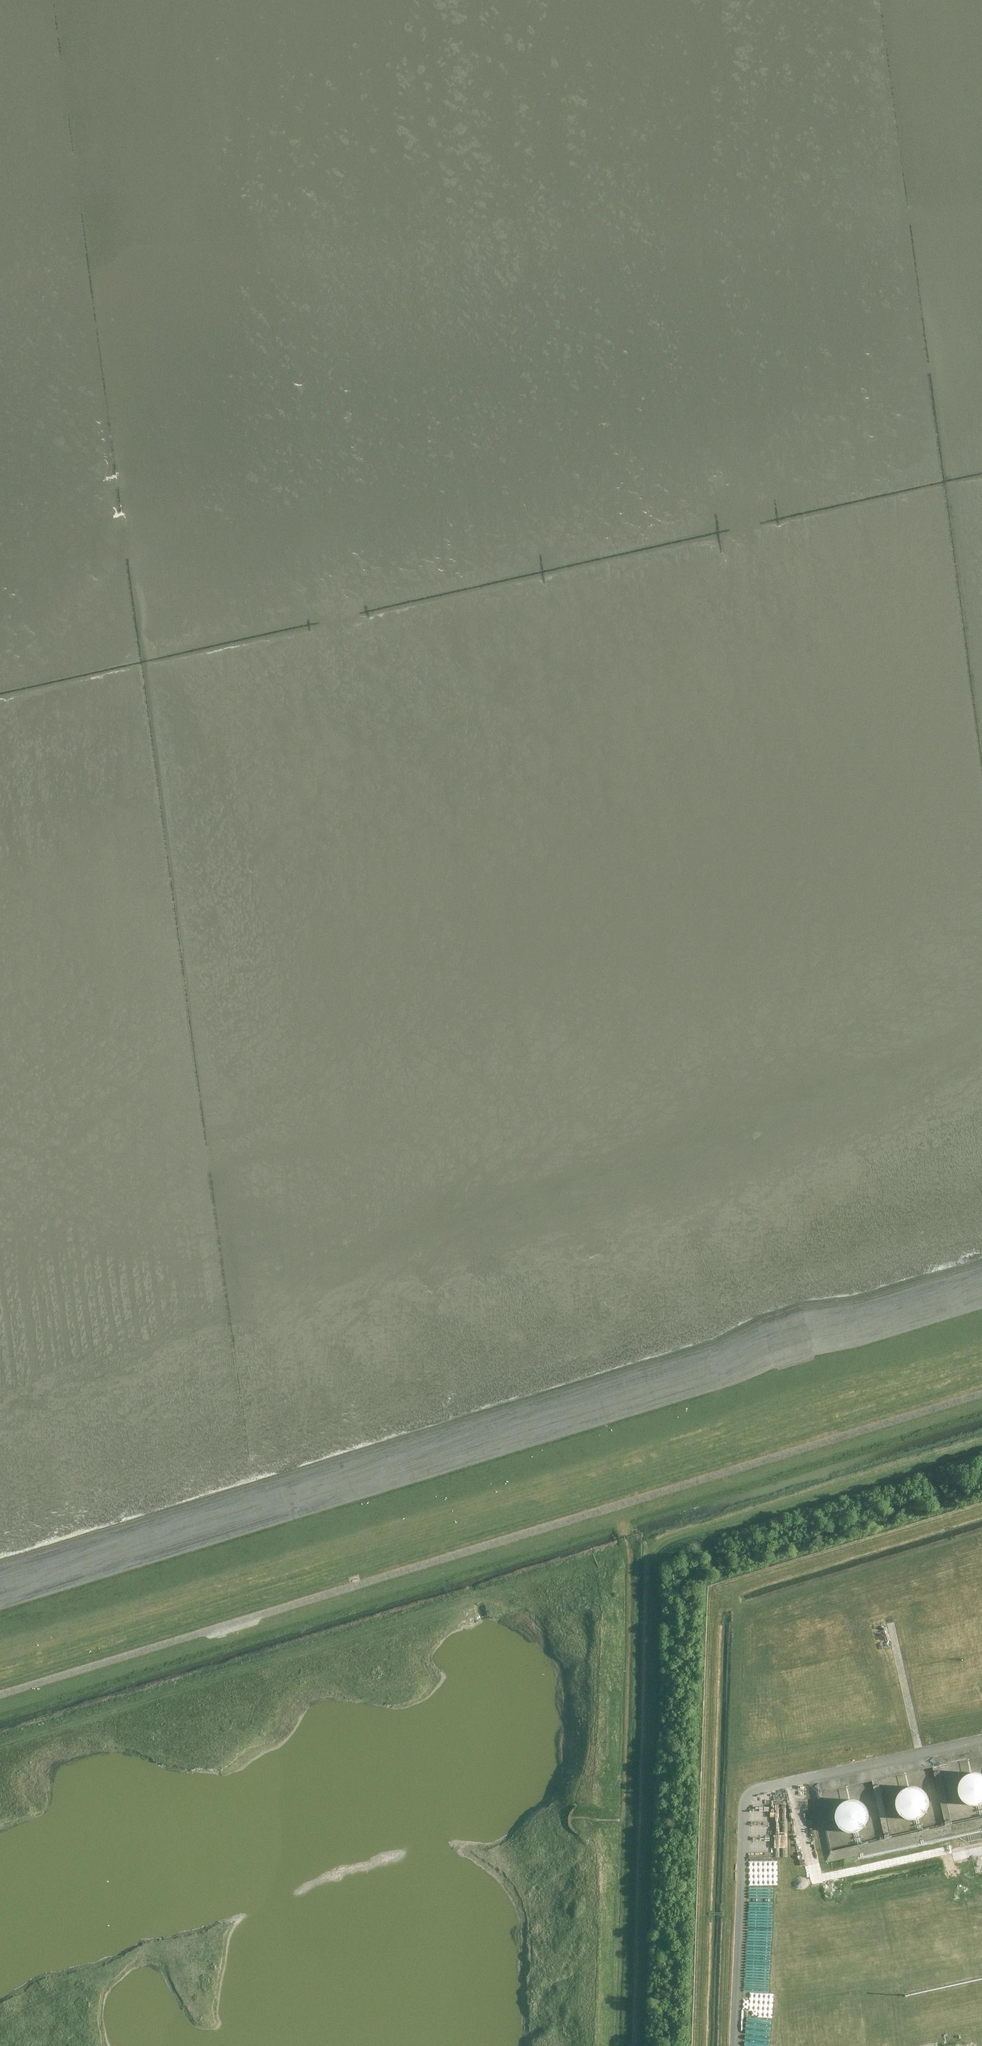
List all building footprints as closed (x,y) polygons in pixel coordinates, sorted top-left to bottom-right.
[(908,1847),(905,1835),(894,1838),(892,1831),(889,1832),(889,1836),(889,1839),(879,1842),(880,1849),(886,1847),(887,1850),(891,1849),(891,1850),(908,1847)] [(778,1851),(789,1851),(790,1835),(778,1835),(778,1851)] [(774,1911),(774,1888),(754,1888),(754,1911),(774,1911)] [(774,2022),(750,2018),(747,2045),(755,2045),(772,2045),(773,2038),(772,2038),(774,2022)]
